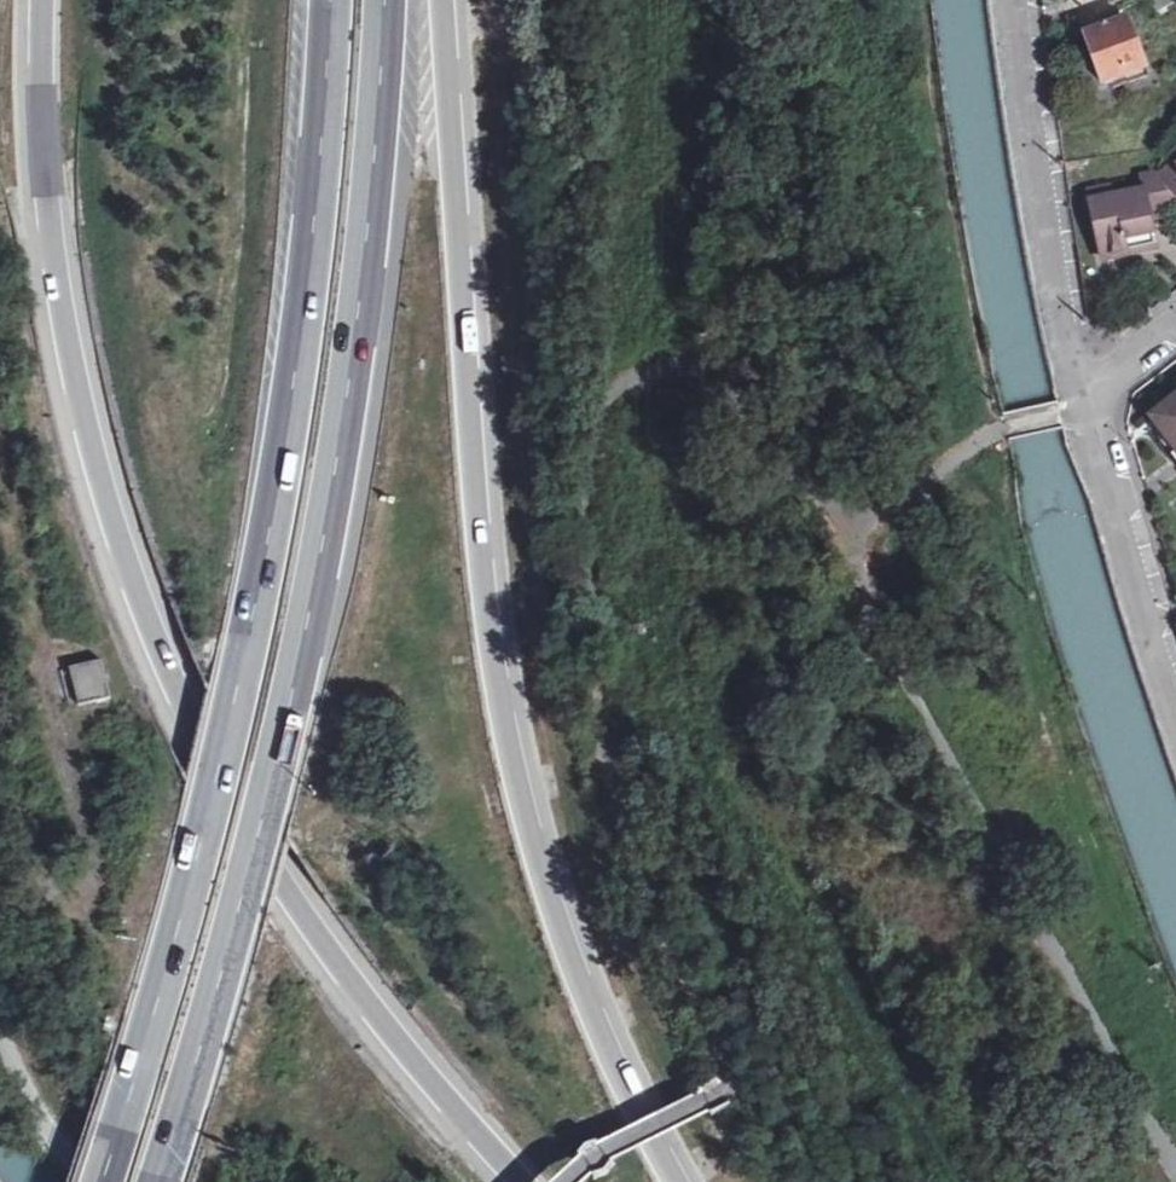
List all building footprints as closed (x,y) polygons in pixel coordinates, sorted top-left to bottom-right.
[(1155,14),(1175,2),(1175,0),(1146,0),(1155,14)] [(1140,71),(1122,22),(1081,37),(1091,62),(1100,86),(1140,71)] [(1160,182),(1173,200),(1175,204),(1175,170),(1160,182)] [(1154,174),(1137,178),(1139,190),(1086,201),(1098,256),(1125,251),(1124,245),(1150,240),(1144,214),(1160,210),(1173,200),(1160,182),(1154,174)] [(1152,420),(1169,439),(1173,437),(1175,440),(1175,401),(1152,420)] [(69,665),(81,704),(113,694),(101,655),(69,665)] [(718,1080),(697,1092),(703,1103),(711,1120),(732,1108),(718,1080)] [(576,1160),(584,1170),(592,1181),(595,1181),(609,1178),(616,1168),(606,1154),(598,1143),(585,1147),(576,1160)]
